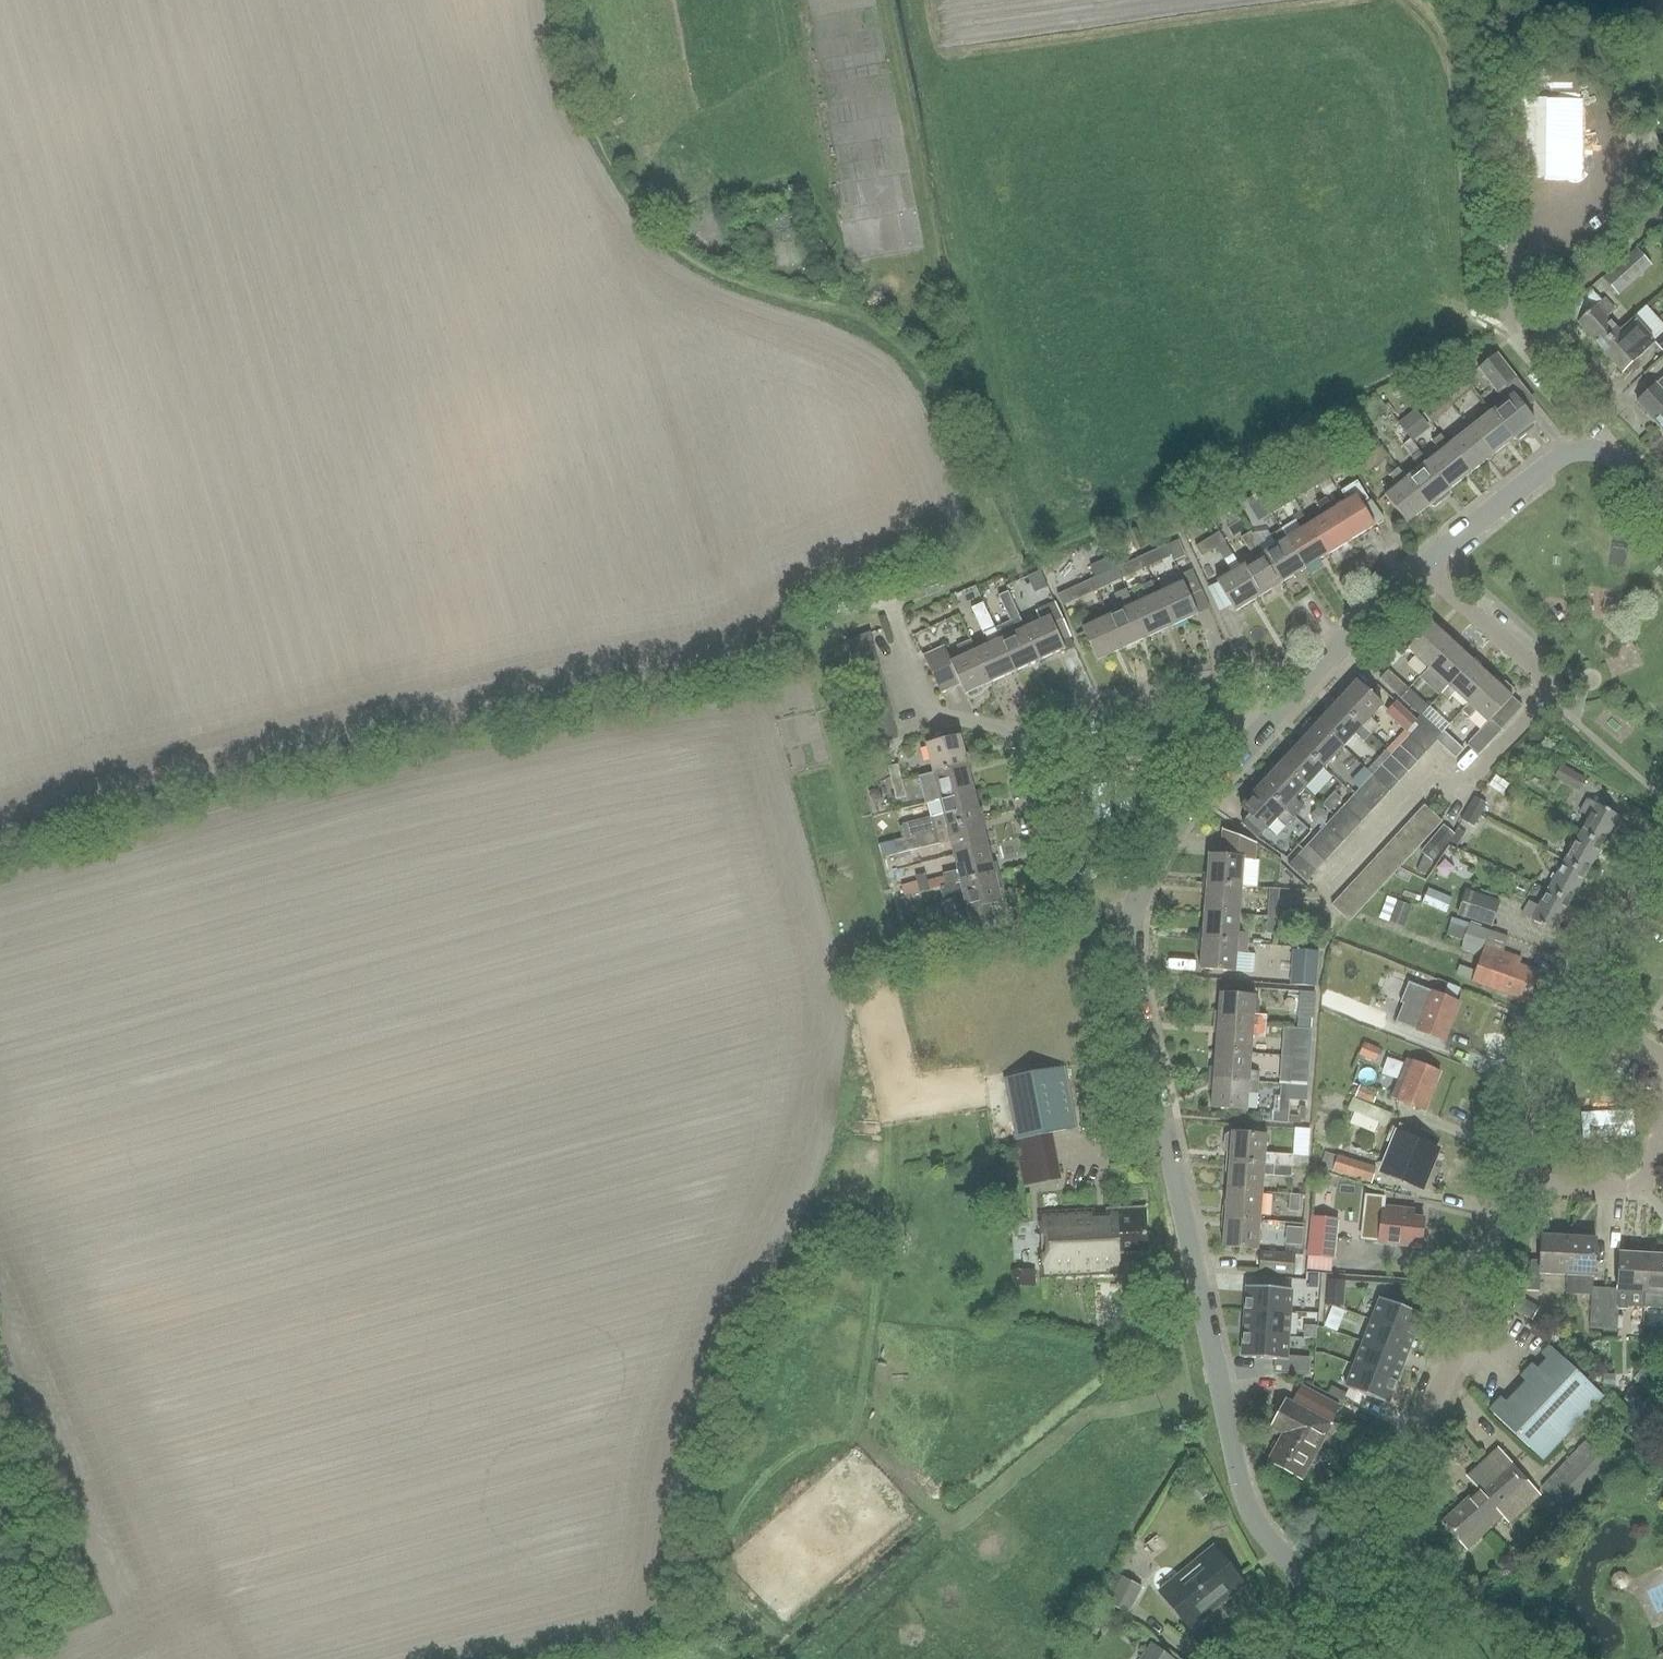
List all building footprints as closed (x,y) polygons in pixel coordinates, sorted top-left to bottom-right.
[(1619,295),(1653,265),(1636,247),(1603,276),(1619,295)] [(1578,326),(1600,350),(1623,330),(1611,317),(1615,313),(1605,302),(1578,326)] [(1623,330),(1600,350),(1623,376),(1650,351),(1649,350),(1657,343),(1635,318),(1623,330)] [(1662,349),(1662,330),(1654,338),(1662,349)] [(1534,423),(1516,399),(1506,385),(1516,378),(1498,354),(1481,367),(1509,404),(1493,416),(1513,440),(1534,423)] [(1444,397),(1452,407),(1475,389),(1467,378),(1444,397)] [(1659,429),(1662,426),(1662,383),(1638,405),(1659,429)] [(1452,407),(1444,397),(1423,414),(1431,424),(1452,407)] [(1401,424),(1415,442),(1432,428),(1418,411),(1401,424)] [(1493,416),(1472,432),(1491,457),(1513,440),(1493,416)] [(1412,439),(1404,429),(1398,422),(1390,428),(1412,456),(1420,449),(1412,439)] [(1491,457),(1472,432),(1452,447),(1450,448),(1470,474),(1491,457)] [(1443,454),(1430,463),(1428,465),(1448,490),(1470,474),(1450,448),(1452,447),(1442,433),(1433,440),(1443,454)] [(1367,473),(1389,456),(1381,447),(1360,463),(1367,473)] [(1427,507),(1448,490),(1428,465),(1430,463),(1421,450),(1412,457),(1422,470),(1409,479),(1407,481),(1427,507)] [(1391,473),(1400,486),(1386,497),(1406,523),(1427,507),(1407,481),(1409,479),(1400,467),(1391,473)] [(1279,471),(1268,477),(1276,490),(1286,484),(1279,471)] [(1288,489),(1294,500),(1317,485),(1311,475),(1288,489)] [(1377,528),(1363,506),(1370,501),(1359,483),(1343,492),(1349,502),(1334,512),(1352,542),(1377,528)] [(1265,504),(1271,514),(1294,500),(1288,489),(1265,504)] [(1225,490),(1214,497),(1223,511),(1234,504),(1225,490)] [(1271,514),(1265,504),(1242,518),(1249,529),(1271,514)] [(1334,512),(1310,526),(1329,556),(1352,542),(1334,512)] [(1310,526),(1287,540),(1306,570),(1329,556),(1310,526)] [(1255,559),(1240,568),(1259,598),(1282,584),(1263,554),(1265,553),(1253,532),(1242,538),(1255,559)] [(1221,534),(1197,548),(1203,557),(1226,544),(1221,534)] [(1179,539),(1140,557),(1146,568),(1173,556),(1175,560),(1186,555),(1179,539)] [(1287,540),(1265,553),(1263,554),(1282,584),(1306,570),(1287,540)] [(1140,557),(1116,568),(1121,579),(1146,568),(1140,557)] [(1096,577),(1091,579),(1097,591),(1121,579),(1116,568),(1114,563),(1111,558),(1091,567),(1094,572),(1096,577)] [(1235,613),(1259,598),(1240,568),(1216,582),(1235,613)] [(1183,582),(1158,595),(1173,627),(1199,614),(1191,597),(1203,590),(1194,570),(1181,576),(1183,582)] [(1091,579),(1058,594),(1064,606),(1097,591),(1091,579)] [(1123,612),(1109,618),(1124,651),(1148,639),(1134,607),(1135,606),(1127,589),(1115,595),(1123,612)] [(1008,591),(1000,595),(1013,621),(997,629),(1002,640),(1000,641),(1015,673),(1040,662),(1025,629),(1008,591)] [(1173,627),(1158,595),(1135,606),(1134,607),(1148,639),(1173,627)] [(1002,640),(997,629),(984,602),(972,608),(990,646),(978,652),(977,652),(992,685),(1015,673),(1000,641),(1002,640)] [(1025,629),(1040,662),(1067,648),(1063,640),(1072,636),(1056,603),(1037,612),(1042,621),(1025,629)] [(1100,662),(1124,651),(1109,618),(1085,630),(1100,662)] [(1430,670),(1455,643),(1433,623),(1408,650),(1430,670)] [(958,646),(961,652),(964,659),(953,664),(945,646),(923,655),(942,695),(963,685),(968,696),(970,695),(972,699),(976,700),(985,695),(987,691),(985,688),(992,685),(977,652),(978,652),(972,639),(958,646)] [(1455,643),(1430,670),(1448,687),(1442,693),(1444,695),(1475,662),(1455,643)] [(876,652),(850,659),(850,660),(852,670),(853,671),(853,672),(879,665),(879,664),(876,652)] [(1455,693),(1467,705),(1462,710),(1464,713),(1494,680),(1475,662),(1444,695),(1449,700),(1455,693)] [(1380,679),(1403,699),(1411,690),(1389,670),(1380,679)] [(1503,683),(1500,686),(1494,680),(1464,713),(1470,718),(1475,712),(1487,723),(1489,725),(1493,720),(1514,698),(1512,697),(1515,694),(1515,690),(1507,683),(1503,683)] [(1358,683),(1337,705),(1370,735),(1372,732),(1366,726),(1384,707),(1358,683)] [(1421,716),(1417,719),(1396,700),(1393,704),(1416,724),(1431,708),(1411,690),(1403,699),(1421,716)] [(885,703),(862,709),(863,712),(864,716),(866,721),(890,715),(892,714),(889,703),(889,702),(885,703)] [(1419,727),(1416,724),(1393,704),(1386,711),(1411,734),(1412,735),(1419,727)] [(1318,726),(1344,750),(1358,735),(1364,741),(1370,735),(1337,705),(1318,726)] [(1416,724),(1419,727),(1435,742),(1437,740),(1438,741),(1446,732),(1444,731),(1449,725),(1431,708),(1416,724)] [(890,715),(866,721),(866,724),(869,734),(896,727),(892,714),(890,715)] [(1468,744),(1469,745),(1479,754),(1502,729),(1493,720),(1489,725),(1487,723),(1469,743),(1468,744)] [(1324,771),(1344,750),(1318,726),(1298,747),(1324,771)] [(896,727),(869,734),(869,735),(872,746),(877,745),(899,739),(896,727)] [(1411,734),(1409,736),(1426,752),(1435,742),(1419,727),(1412,735),(1411,734)] [(1456,758),(1461,753),(1465,749),(1446,732),(1438,741),(1456,758)] [(1409,736),(1399,747),(1416,763),(1426,752),(1409,736)] [(962,737),(927,746),(934,773),(969,765),(962,737)] [(1306,791),(1324,771),(1298,747),(1280,767),(1306,791)] [(1392,755),(1389,757),(1407,773),(1416,763),(1399,747),(1392,755)] [(1389,757),(1380,766),(1398,783),(1407,773),(1389,757)] [(934,773),(920,777),(926,805),(928,804),(976,792),(969,765),(934,773)] [(899,766),(889,768),(893,784),(903,781),(899,766)] [(1372,774),(1371,775),(1388,793),(1398,783),(1380,766),(1372,774)] [(1560,778),(1584,785),(1588,773),(1564,766),(1560,778)] [(1288,810),(1306,791),(1280,767),(1261,787),(1287,811),(1294,818),(1295,816),(1288,810)] [(1371,775),(1361,786),(1379,803),(1388,793),(1371,775)] [(903,781),(893,784),(897,800),(907,797),(903,781)] [(1361,786),(1352,796),(1371,812),(1379,803),(1361,786)] [(1287,811),(1261,787),(1242,808),(1267,832),(1279,820),(1286,826),(1294,818),(1287,811)] [(932,818),(903,825),(907,839),(908,839),(917,836),(935,832),(948,828),(983,820),(976,792),(928,804),(932,818)] [(1322,806),(1329,812),(1342,799),(1335,792),(1322,806)] [(1352,796),(1343,806),(1361,823),(1371,812),(1352,796)] [(1473,799),(1468,809),(1480,816),(1485,806),(1473,799)] [(1589,819),(1581,834),(1603,847),(1619,819),(1587,800),(1579,814),(1589,819)] [(1414,817),(1431,833),(1441,823),(1444,822),(1425,805),(1414,817)] [(1343,806),(1334,817),(1352,833),(1361,823),(1343,806)] [(1468,809),(1462,819),(1474,826),(1480,816),(1468,809)] [(1334,817),(1325,827),(1343,843),(1352,833),(1334,817)] [(1414,817),(1404,827),(1422,844),(1431,833),(1414,817)] [(948,828),(935,832),(936,835),(938,844),(951,841),(955,856),(990,847),(983,820),(948,828)] [(1414,878),(1406,898),(1413,900),(1433,861),(1451,841),(1455,834),(1445,825),(1421,852),(1425,856),(1414,878)] [(1325,827),(1315,837),(1334,853),(1343,843),(1325,827)] [(1404,827),(1396,836),(1414,853),(1422,844),(1404,827)] [(1564,863),(1586,876),(1603,847),(1581,834),(1564,863)] [(907,839),(881,845),(884,858),(904,853),(920,849),(917,836),(908,839),(907,839)] [(1396,836),(1386,847),(1404,863),(1414,853),(1396,836)] [(1315,837),(1307,846),(1325,863),(1334,853),(1315,837)] [(1307,846),(1298,857),(1315,873),(1325,863),(1307,846)] [(959,872),(944,875),(947,887),(962,883),(997,875),(990,847),(955,856),(956,862),(959,872)] [(1386,847),(1377,856),(1395,873),(1404,863),(1386,847)] [(1208,886),(1243,889),(1246,859),(1210,856),(1208,886)] [(1377,856),(1368,867),(1386,883),(1395,873),(1377,856)] [(1308,882),(1315,873),(1298,857),(1290,866),(1308,882)] [(1547,891),(1569,904),(1586,876),(1564,863),(1547,891)] [(1368,867),(1359,876),(1377,893),(1386,883),(1368,867)] [(928,874),(918,877),(922,893),(932,891),(928,874)] [(947,887),(941,889),(945,902),(965,897),(969,911),(962,913),(966,927),(973,926),(993,921),(990,906),(1004,902),(997,875),(962,883),(947,887)] [(1359,876),(1350,886),(1368,903),(1377,893),(1359,876)] [(1243,889),(1208,886),(1206,914),(1241,917),(1243,889)] [(1350,886),(1340,896),(1358,913),(1368,903),(1350,886)] [(1268,919),(1277,919),(1280,889),(1270,888),(1268,919)] [(1453,899),(1429,889),(1423,902),(1447,913),(1453,899)] [(1466,891),(1458,915),(1491,926),(1499,902),(1466,891)] [(1569,904),(1547,891),(1539,906),(1528,900),(1520,914),(1553,933),(1569,904)] [(1350,921),(1358,913),(1340,896),(1332,905),(1350,921)] [(1412,906),(1397,900),(1389,921),(1405,927),(1412,906)] [(1240,932),(1241,917),(1206,914),(1204,943),(1249,947),(1250,933),(1240,932)] [(1277,919),(1268,919),(1267,933),(1276,933),(1277,919)] [(1447,935),(1463,940),(1467,928),(1452,922),(1447,935)] [(1461,949),(1483,957),(1474,982),(1488,987),(1528,1000),(1537,972),(1512,963),(1514,957),(1500,953),(1486,947),(1492,931),(1470,923),(1461,949)] [(1249,947),(1204,943),(1202,969),(1237,972),(1239,953),(1248,953),(1249,947)] [(1293,950),(1290,984),(1317,986),(1319,952),(1293,950)] [(1404,1005),(1397,1023),(1443,1041),(1458,1003),(1429,992),(1409,984),(1402,1002),(1405,1004),(1404,1005)] [(1448,984),(1444,996),(1456,1000),(1460,988),(1448,984)] [(1298,1028),(1312,1030),(1315,992),(1301,991),(1298,1028)] [(1337,993),(1330,1008),(1379,1028),(1386,1013),(1337,993)] [(1221,994),(1219,1027),(1266,1029),(1267,1015),(1255,1014),(1256,997),(1221,994)] [(1217,1055),(1251,1057),(1253,1035),(1266,1036),(1266,1029),(1219,1027),(1217,1055)] [(1284,1056),(1293,1057),(1310,1058),(1312,1030),(1298,1028),(1287,1027),(1284,1056)] [(1376,1061),(1381,1049),(1365,1042),(1360,1055),(1376,1061)] [(1250,1070),(1251,1057),(1217,1055),(1215,1082),(1259,1085),(1260,1071),(1250,1070)] [(1309,1072),(1310,1058),(1293,1057),(1291,1071),(1309,1072)] [(1396,1086),(1391,1099),(1426,1113),(1441,1073),(1414,1063),(1406,1060),(1396,1086)] [(1064,1067),(1005,1078),(1005,1083),(1013,1124),(1016,1140),(1052,1133),(1076,1129),(1072,1107),(1066,1077),(1064,1067)] [(1259,1085),(1215,1082),(1213,1107),(1247,1110),(1249,1093),(1259,1094),(1259,1085)] [(1274,1112),(1274,1122),(1302,1124),(1302,1118),(1289,1117),(1290,1100),(1307,1101),(1308,1086),(1282,1084),(1279,1112),(1274,1112)] [(1374,1105),(1379,1093),(1360,1085),(1355,1097),(1374,1105)] [(1267,1136),(1233,1133),(1233,1134),(1230,1133),(1227,1136),(1226,1146),(1229,1149),(1232,1149),(1231,1165),(1293,1169),(1294,1154),(1266,1152),(1267,1136)] [(1387,1160),(1393,1163),(1387,1176),(1423,1190),(1439,1150),(1398,1134),(1387,1160)] [(1377,1167),(1329,1152),(1324,1169),(1372,1184),(1377,1167)] [(1228,1192),(1263,1194),(1264,1174),(1292,1176),(1293,1169),(1231,1165),(1228,1192)] [(1228,1192),(1226,1221),(1261,1223),(1263,1194),(1228,1192)] [(1301,1194),(1291,1194),(1289,1211),(1300,1212),(1301,1194)] [(1367,1196),(1362,1239),(1380,1241),(1380,1243),(1421,1248),(1425,1218),(1415,1217),(1416,1210),(1386,1207),(1387,1198),(1367,1196)] [(1106,1209),(1107,1215),(1094,1216),(1093,1209),(1040,1211),(1043,1276),(1122,1272),(1122,1255),(1147,1254),(1145,1207),(1106,1209)] [(1312,1215),(1307,1255),(1335,1258),(1339,1219),(1312,1215)] [(1259,1249),(1261,1223),(1226,1221),(1224,1246),(1259,1249)] [(1532,1264),(1531,1293),(1543,1294),(1544,1279),(1568,1280),(1570,1242),(1546,1241),(1545,1264),(1532,1264)] [(1568,1280),(1568,1297),(1593,1298),(1592,1328),(1603,1329),(1605,1289),(1594,1288),(1594,1281),(1596,1281),(1598,1243),(1570,1242),(1568,1280)] [(1605,1289),(1603,1329),(1617,1330),(1618,1307),(1645,1308),(1647,1291),(1648,1252),(1623,1250),(1621,1290),(1605,1289)] [(1296,1253),(1261,1251),(1259,1272),(1294,1275),(1296,1253)] [(1645,1308),(1662,1308),(1662,1253),(1648,1252),(1647,1291),(1645,1308)] [(1036,1270),(1012,1270),(1013,1287),(1037,1287),(1036,1270)] [(1310,1287),(1318,1288),(1319,1275),(1310,1275),(1310,1287)] [(1329,1280),(1328,1305),(1344,1306),(1346,1281),(1329,1280)] [(1247,1287),(1246,1311),(1289,1314),(1291,1289),(1247,1287)] [(1521,1296),(1513,1308),(1532,1320),(1540,1308),(1521,1296)] [(1372,1321),(1414,1337),(1423,1315),(1381,1299),(1372,1321)] [(1246,1311),(1244,1334),(1288,1336),(1289,1314),(1246,1311)] [(1414,1337),(1372,1321),(1363,1344),(1405,1360),(1414,1337)] [(1306,1326),(1305,1338),(1317,1338),(1317,1327),(1306,1326)] [(1244,1334),(1243,1358),(1286,1360),(1287,1355),(1288,1336),(1244,1334)] [(1405,1360),(1363,1344),(1355,1366),(1397,1382),(1405,1360)] [(1544,1465),(1605,1401),(1552,1350),(1545,1358),(1551,1364),(1542,1373),(1535,1367),(1524,1379),(1530,1385),(1507,1409),(1500,1403),(1490,1413),(1544,1465)] [(1286,1360),(1286,1372),(1308,1373),(1309,1356),(1287,1355),(1286,1360)] [(1637,1374),(1649,1384),(1657,1374),(1645,1364),(1637,1374)] [(1397,1382),(1355,1366),(1346,1388),(1388,1404),(1397,1382)] [(1293,1401),(1290,1399),(1273,1430),(1284,1436),(1269,1464),(1304,1483),(1335,1427),(1330,1424),(1341,1405),(1303,1384),(1293,1401)] [(1585,1441),(1542,1487),(1560,1505),(1554,1511),(1566,1522),(1616,1470),(1585,1441)] [(1527,1487),(1521,1481),(1509,1468),(1511,1466),(1499,1453),(1467,1482),(1479,1495),(1442,1528),(1467,1556),(1505,1522),(1510,1527),(1540,1499),(1527,1487)] [(1199,1486),(1191,1492),(1200,1502),(1207,1496),(1199,1486)] [(1249,1587),(1220,1550),(1164,1594),(1193,1631),(1249,1587)] [(1103,1600),(1129,1614),(1143,1587),(1117,1573),(1103,1600)] [(1613,1581),(1613,1582),(1613,1583),(1614,1584),(1614,1585),(1615,1586),(1615,1587),(1616,1587),(1617,1588),(1618,1588),(1619,1588),(1619,1589),(1620,1589),(1621,1589),(1622,1589),(1623,1588),(1624,1588),(1625,1587),(1626,1587),(1626,1586),(1627,1586),(1627,1585),(1627,1584),(1628,1584),(1628,1583),(1628,1582),(1628,1581),(1628,1580),(1628,1579),(1627,1578),(1627,1577),(1626,1577),(1626,1576),(1625,1576),(1625,1575),(1624,1575),(1623,1574),(1622,1574),(1621,1574),(1620,1574),(1619,1574),(1618,1574),(1617,1575),(1616,1575),(1616,1576),(1615,1576),(1615,1577),(1614,1577),(1614,1578),(1614,1579),(1613,1580),(1613,1581)] [(1414,1643),(1394,1657),(1395,1658),(1412,1658),(1421,1653),(1414,1643)] [(1154,1646),(1144,1658),(1171,1658),(1154,1646)]
